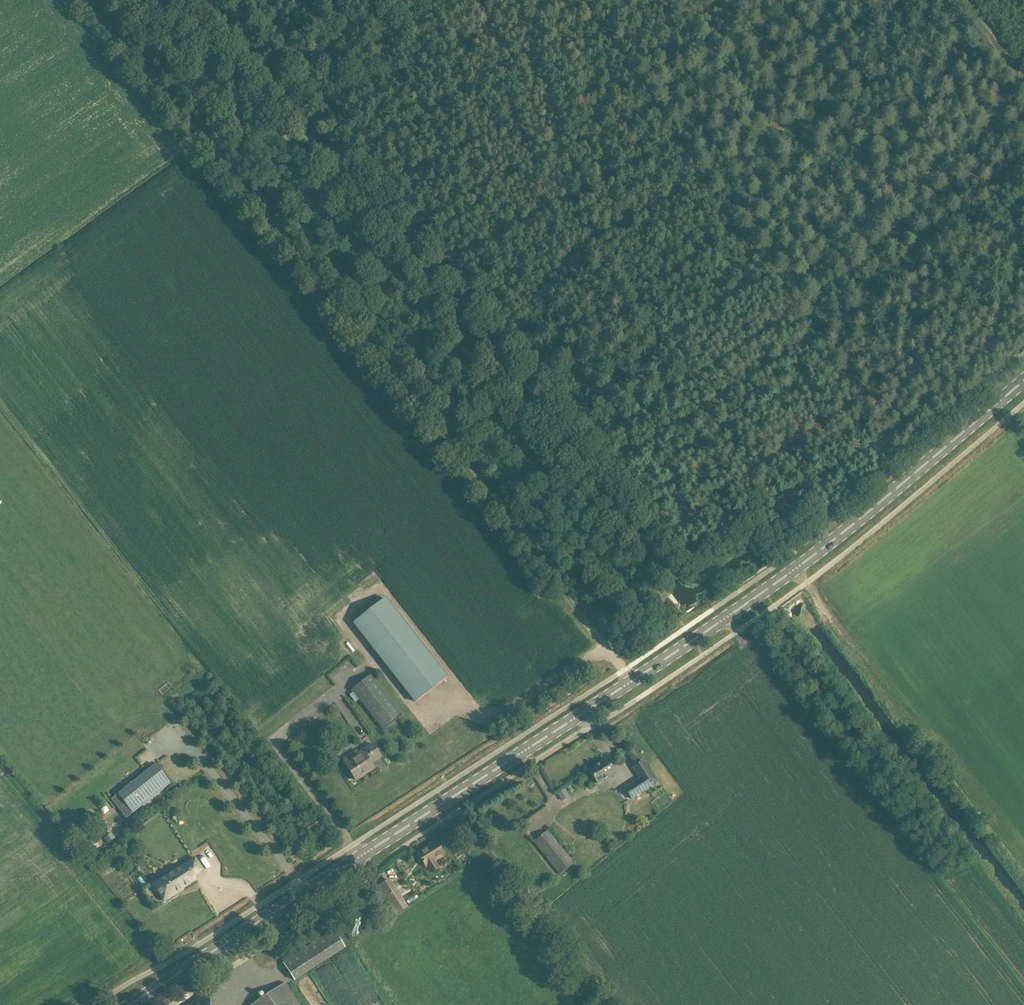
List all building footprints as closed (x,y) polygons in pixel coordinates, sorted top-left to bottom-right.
[(415,702),(447,677),(385,599),(354,624),(415,702)] [(354,690),(383,728),(403,713),(374,675),(354,690)] [(381,757),(375,748),(373,744),(344,763),(356,780),(374,768),(371,763),(381,757)] [(606,759),(589,770),(597,784),(604,779),(605,781),(615,774),(606,759)] [(657,781),(643,760),(634,767),(641,778),(625,788),(631,797),(657,781)] [(118,794),(133,813),(170,783),(158,768),(159,766),(157,763),(155,764),(118,794)] [(322,827),(317,818),(316,817),(304,824),(310,834),(322,827)] [(108,843),(116,837),(111,832),(104,837),(108,843)] [(574,863),(549,833),(536,845),(560,874),(574,863)] [(436,842),(418,853),(426,867),(431,874),(440,868),(436,861),(445,855),(436,842)] [(156,892),(157,891),(164,902),(178,893),(177,892),(196,880),(194,876),(203,870),(195,858),(165,877),(164,876),(152,884),(156,892)] [(407,907),(390,880),(378,888),(395,914),(407,907)] [(283,963),(294,980),(345,947),(334,930),(283,963)] [(291,991),(285,982),(251,1004),(300,1004),(291,991)] [(208,994),(191,1004),(216,1004),(208,994)]
